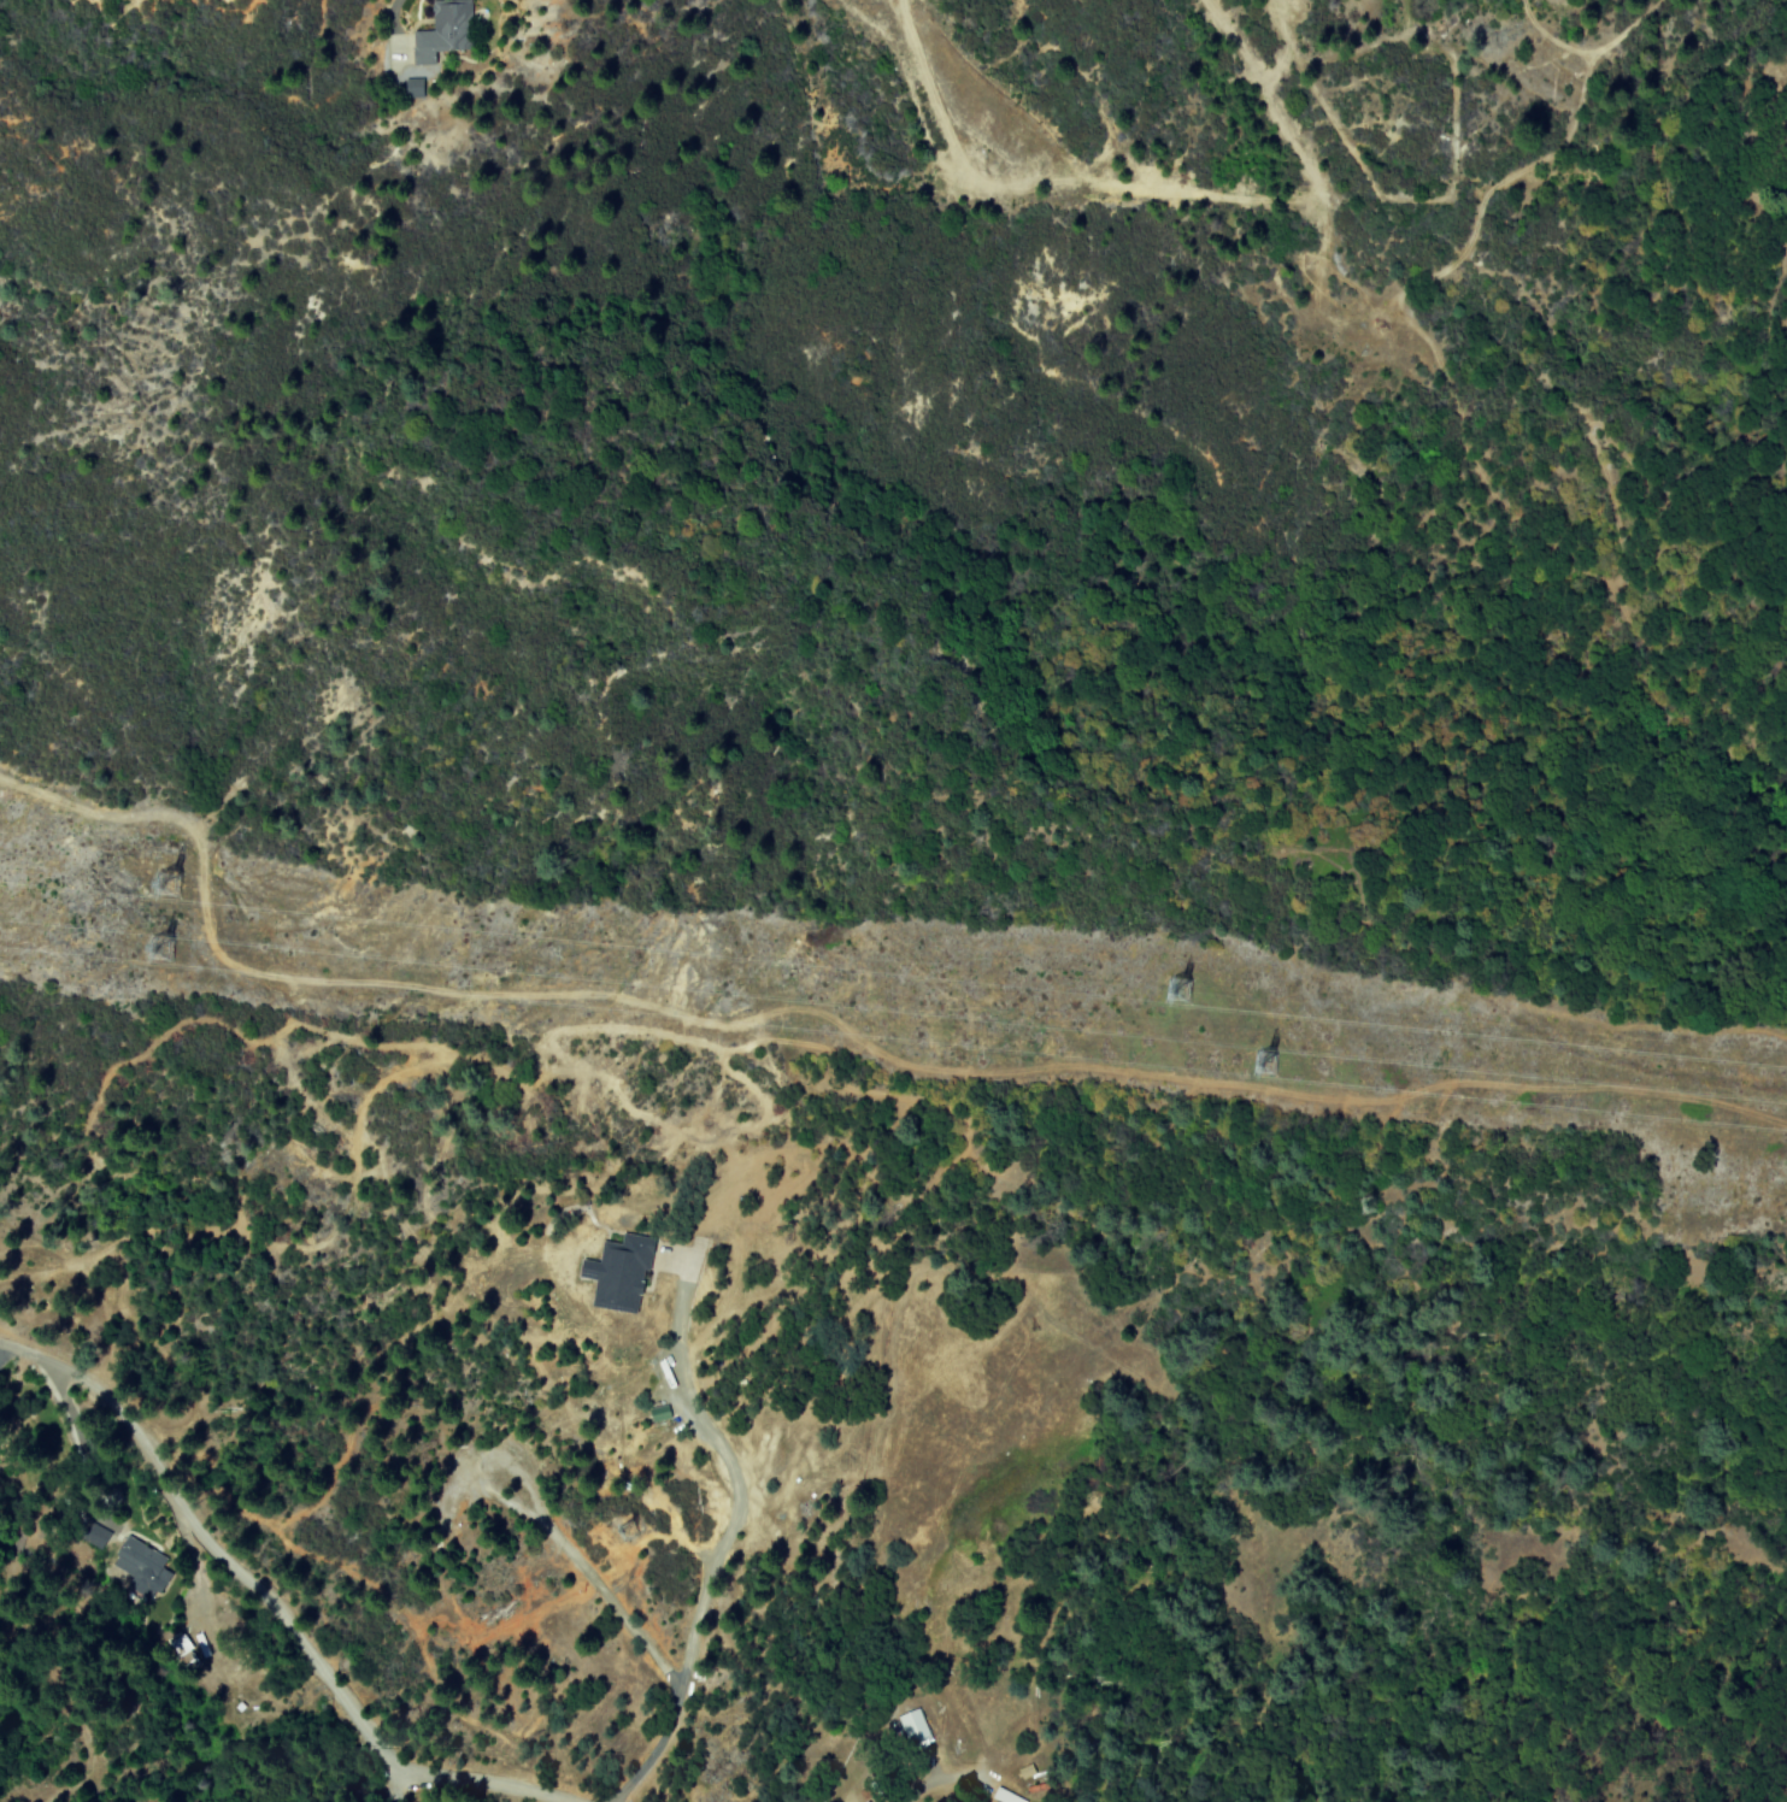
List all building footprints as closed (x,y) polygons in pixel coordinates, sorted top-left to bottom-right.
[(431,0),(431,31),(411,31),(412,65),(433,64),(433,50),(469,50),(468,0),(437,0),(431,0)] [(397,79),(397,100),(421,99),(420,78),(397,79)] [(636,1312),(642,1270),(648,1271),(652,1237),(621,1233),(620,1244),(600,1241),(598,1261),(580,1259),(577,1277),(594,1279),(590,1306),(636,1312)] [(72,1535),(101,1548),(109,1530),(80,1517),(72,1535)] [(166,1559),(126,1535),(102,1574),(122,1586),(150,1603),(169,1573),(161,1568),(166,1559)] [(930,1743),(918,1708),(897,1715),(909,1750),(930,1743)] [(1034,1773),(1029,1764),(1016,1770),(1021,1779),(1034,1773)]
